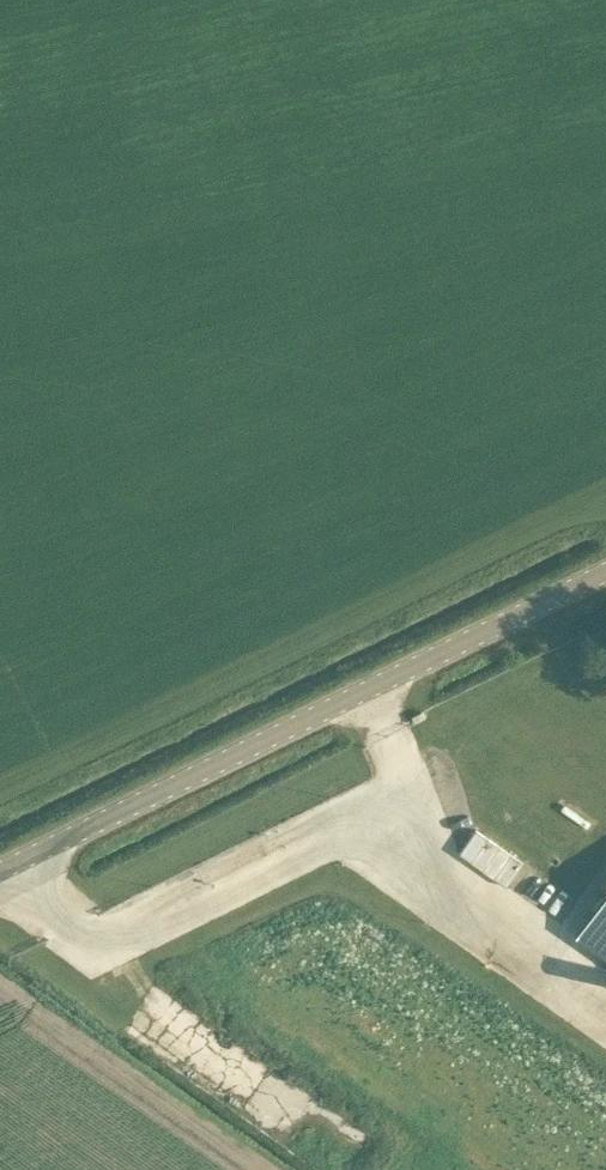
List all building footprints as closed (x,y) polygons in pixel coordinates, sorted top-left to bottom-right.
[(476,829),(460,852),(507,885),(523,862),(476,829)] [(593,940),(605,950),(605,921),(593,940)]
